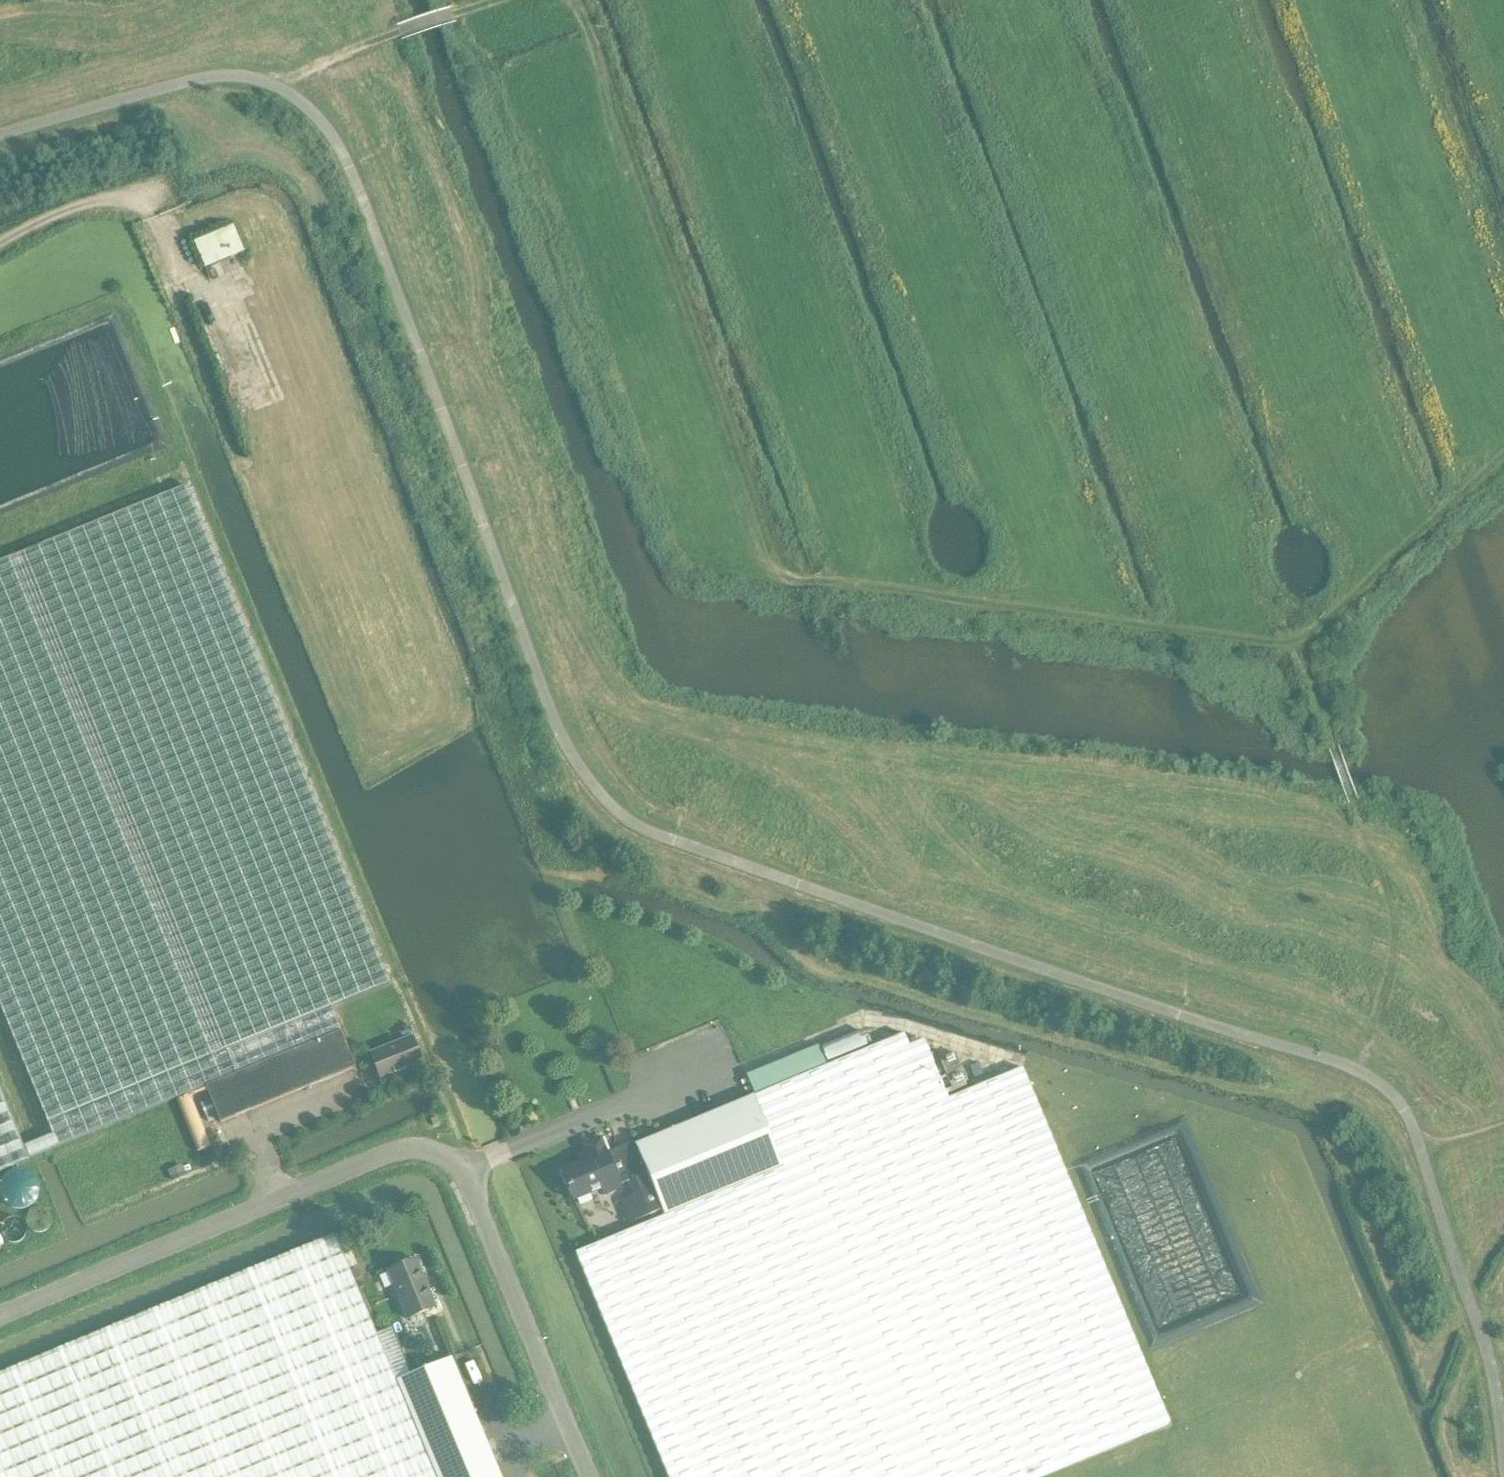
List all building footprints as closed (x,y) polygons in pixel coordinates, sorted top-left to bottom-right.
[(233,226),(194,243),(206,269),(245,252),(233,226)] [(182,1069),(190,1093),(205,1087),(218,1119),(220,1123),(355,1067),(340,1032),(330,1008),(390,984),(186,486),(0,562),(0,1008),(47,1123),(182,1069)] [(575,1252),(668,1476),(1040,1476),(1168,1424),(1139,1353),(1122,1312),(1061,1164),(1023,1073),(1021,1068),(947,1099),(932,1063),(923,1040),(908,1046),(903,1034),(753,1096),(635,1144),(661,1211),(663,1216),(575,1252)] [(411,1037),(370,1054),(381,1081),(422,1064),(411,1037)] [(952,1088),(968,1081),(956,1053),(940,1060),(952,1088)] [(971,1055),(963,1058),(966,1065),(974,1061),(971,1055)] [(979,1063),(970,1067),(974,1078),(983,1074),(979,1063)] [(47,1123),(52,1135),(22,1147),(0,1092),(0,1172),(28,1161),(28,1160),(190,1093),(182,1069),(47,1123)] [(218,1119),(210,1099),(200,1104),(208,1123),(218,1119)] [(580,1164),(561,1172),(573,1201),(601,1190),(603,1195),(621,1187),(620,1185),(626,1182),(632,1196),(621,1201),(630,1224),(661,1211),(635,1144),(634,1141),(607,1152),(605,1147),(604,1148),(599,1136),(582,1143),(587,1154),(578,1158),(580,1164)] [(182,1166),(169,1171),(172,1180),(186,1175),(182,1166)] [(396,1381),(335,1234),(0,1373),(0,1476),(436,1476),(396,1381)] [(408,1319),(435,1307),(415,1259),(388,1270),(408,1319)] [(396,1381),(436,1476),(501,1476),(451,1358),(396,1381)]
